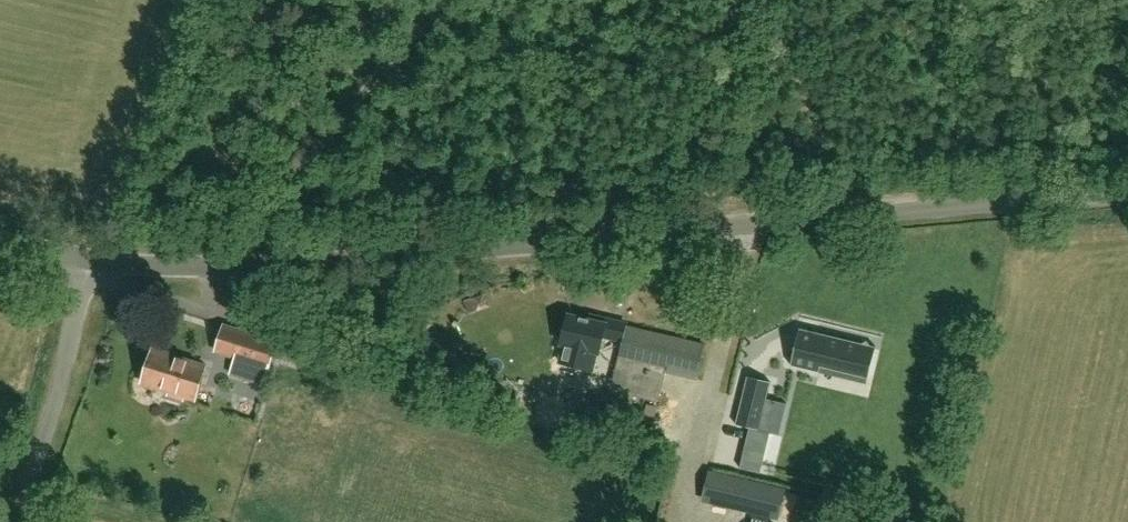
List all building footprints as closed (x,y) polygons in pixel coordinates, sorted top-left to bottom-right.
[(627,342),(631,327),(631,326),(627,325),(627,324),(589,315),(588,319),(568,314),(561,343),(600,352),(604,337),(623,341),(627,342)] [(276,342),(225,326),(217,350),(268,366),(276,342)] [(696,379),(704,345),(631,327),(627,342),(623,341),(611,391),(659,403),(667,372),(696,379)] [(800,329),(791,366),(820,373),(821,367),(855,376),(863,344),(800,329)] [(205,366),(154,350),(143,382),(170,390),(169,393),(170,395),(181,399),(184,397),(185,395),(195,398),(205,366)] [(771,382),(748,376),(742,399),(766,404),(771,382)] [(760,473),(770,433),(759,430),(750,428),(741,468),(760,473)] [(756,521),(780,521),(782,513),(818,521),(824,521),(830,501),(765,485),(756,521)]
